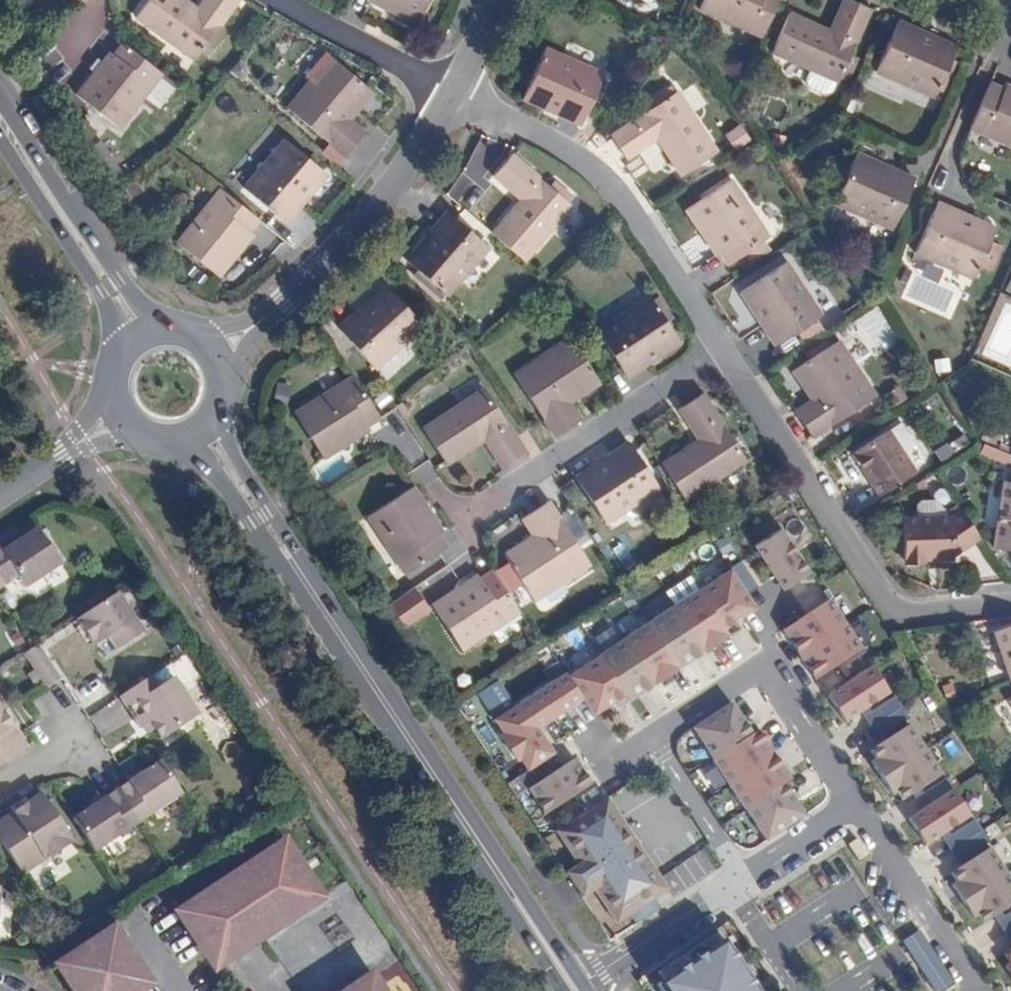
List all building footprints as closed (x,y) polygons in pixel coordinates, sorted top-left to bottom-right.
[(198,6),(189,0),(150,0),(137,19),(196,62),(240,0),(202,0),(198,6)] [(392,14),(395,8),(376,0),(369,0),(369,1),(392,14)] [(395,8),(392,14),(418,26),(431,0),(376,0),(395,8)] [(778,0),(704,0),(699,11),(761,38),(778,0)] [(845,72),(872,10),(847,0),(844,0),(831,29),(791,12),(773,55),(840,85),(841,82),(845,72)] [(959,47),(899,21),(876,73),(936,100),(959,47)] [(122,129),(163,75),(121,42),(113,53),(98,74),(94,71),(76,94),(122,129)] [(561,113),(559,119),(581,128),(605,71),(547,47),(525,96),(561,113)] [(110,50),(94,71),(98,74),(113,53),(110,50)] [(312,84),(334,58),(330,55),(308,80),(312,84)] [(375,93),(334,58),(312,84),(308,80),(286,106),(345,158),(368,132),(354,120),(375,93)] [(851,76),(845,72),(841,82),(848,86),(851,76)] [(969,131),(1010,149),(1010,91),(1005,88),(990,82),(969,131)] [(681,91),(613,134),(629,161),(658,143),(681,178),(720,152),(681,91)] [(525,96),(522,102),(538,110),(559,119),(561,113),(525,96)] [(288,227),(304,207),(300,203),(325,174),(284,138),(243,187),(288,227)] [(891,172),(894,167),(858,151),(856,157),(891,172)] [(492,234),(527,264),(574,207),(514,154),(493,177),(519,201),(492,234)] [(918,178),(894,167),(891,172),(856,157),(835,207),(894,232),(918,178)] [(300,203),(304,207),(329,178),(325,174),(300,203)] [(705,232),(719,255),(727,266),(772,238),(734,179),(685,210),(701,235),(705,232)] [(260,220),(219,187),(176,242),(222,279),(240,255),(234,252),(251,232),(260,220)] [(974,280),(996,232),(961,217),(962,212),(940,201),(915,254),(974,280)] [(416,268),(439,289),(450,298),(491,248),(448,210),(430,231),(434,235),(410,263),(416,268)] [(961,217),(996,232),(998,228),(962,212),(961,217)] [(434,235),(430,231),(406,260),(410,263),(434,235)] [(234,252),(240,255),(255,236),(251,232),(234,252)] [(715,257),(719,255),(705,232),(701,235),(715,257)] [(790,262),(744,290),(766,324),(762,327),(776,347),(825,316),(790,262)] [(433,295),(439,289),(416,268),(411,274),(433,295)] [(358,314),(388,288),(385,285),(355,311),(358,314)] [(424,328),(388,288),(358,314),(355,311),(337,328),(377,371),(424,328)] [(766,324),(744,290),(738,293),(762,327),(766,324)] [(644,361),(678,339),(650,295),(595,330),(628,379),(648,367),(644,361)] [(514,373),(555,437),(583,420),(573,404),(602,385),(571,337),(514,373)] [(681,345),(678,339),(644,361),(648,367),(681,345)] [(841,339),(792,371),(812,401),(796,411),(814,439),(879,396),(841,339)] [(380,418),(352,375),(293,412),(326,462),(350,445),(348,440),(368,427),(380,418)] [(484,444),(503,473),(528,455),(484,388),(423,428),(449,465),(484,444)] [(660,463),(688,504),(748,462),(704,394),(678,411),(698,440),(660,463)] [(348,440),(350,445),(371,431),(368,427),(348,440)] [(881,496),(918,471),(891,430),(852,455),(881,496)] [(661,490),(627,438),(605,452),(609,459),(577,479),(608,525),(661,490)] [(609,459),(605,452),(574,473),(577,479),(609,459)] [(1007,481),(1002,480),(993,546),(1010,549),(1010,460),(1007,481)] [(449,548),(440,534),(427,514),(431,511),(415,486),(368,517),(406,577),(449,548)] [(916,504),(917,516),(946,515),(933,499),(920,500),(916,504)] [(551,502),(521,519),(531,536),(505,554),(538,604),(592,567),(551,502)] [(955,557),(981,539),(961,509),(954,515),(946,515),(917,516),(903,517),(905,562),(954,561),(955,557)] [(427,514),(440,534),(445,532),(431,511),(427,514)] [(4,586),(17,577),(25,588),(59,566),(36,528),(24,536),(10,545),(6,540),(0,544),(0,580),(4,586)] [(781,528),(755,545),(784,590),(810,573),(781,528)] [(10,545),(24,536),(20,530),(13,535),(6,540),(10,545)] [(728,541),(717,548),(727,563),(737,556),(728,541)] [(730,569),(747,595),(758,587),(741,560),(729,568),(730,569)] [(599,655),(568,675),(583,698),(594,714),(625,694),(629,700),(729,635),(725,628),(756,608),(747,595),(730,569),(699,589),(699,588),(599,654),(599,655)] [(464,653),(521,614),(493,570),(480,578),(458,592),(455,588),(433,604),(464,653)] [(458,592),(480,578),(478,573),(455,588),(458,592)] [(144,632),(116,591),(91,608),(100,622),(83,633),(92,646),(106,639),(114,651),(144,632)] [(628,595),(614,605),(626,623),(640,614),(628,595)] [(829,600),(783,631),(816,680),(862,650),(829,600)] [(91,608),(75,619),(80,628),(83,633),(100,622),(91,608)] [(38,644),(43,653),(80,628),(75,619),(38,644)] [(1010,682),(1010,628),(995,633),(1010,682)] [(23,653),(46,688),(61,679),(43,653),(38,644),(31,649),(23,653)] [(871,668),(827,697),(844,722),(888,693),(871,668)] [(568,675),(565,671),(494,718),(504,733),(501,735),(518,760),(521,758),(528,769),(554,752),(538,728),(583,698),(568,675)] [(149,677),(118,698),(138,728),(142,726),(148,722),(153,729),(159,739),(198,714),(172,676),(156,687),(149,677)] [(893,698),(862,718),(869,728),(900,708),(893,698)] [(752,734),(732,703),(694,728),(714,760),(713,761),(746,810),(747,809),(767,840),(805,815),(785,784),(792,780),(759,730),(752,734)] [(907,719),(900,708),(869,728),(876,740),(907,719)] [(26,749),(11,726),(1,711),(0,709),(0,766),(26,749)] [(1,711),(11,726),(16,723),(6,709),(1,711)] [(148,722),(142,726),(147,733),(153,729),(148,722)] [(941,775),(908,725),(869,750),(875,759),(871,762),(892,795),(898,791),(903,799),(941,775)] [(575,759),(529,789),(545,813),(591,783),(575,759)] [(131,780),(128,782),(116,789),(139,824),(182,794),(159,760),(142,772),(131,780)] [(500,770),(518,797),(526,791),(509,765),(500,770)] [(128,776),(131,780),(142,772),(140,768),(128,776)] [(954,789),(947,778),(915,798),(922,809),(952,790),(954,789)] [(139,824),(116,789),(105,797),(99,801),(88,807),(72,818),(96,854),(139,824)] [(952,790),(909,819),(926,845),(969,816),(952,790)] [(0,820),(0,841),(23,875),(71,842),(39,794),(27,802),(10,813),(0,820)] [(85,804),(88,807),(99,801),(97,796),(85,804)] [(25,798),(8,809),(10,813),(27,802),(25,798)] [(567,873),(583,897),(596,889),(618,922),(668,889),(608,798),(557,831),(579,865),(567,873)] [(981,831),(974,820),(943,840),(950,851),(981,831)] [(989,842),(981,831),(950,851),(958,862),(989,842)] [(859,838),(849,843),(859,859),(869,854),(859,838)] [(283,848),(174,920),(211,976),(322,904),(283,848)] [(990,848),(951,873),(957,882),(952,885),(974,917),(979,914),(985,923),(1010,905),(1010,880),(990,848)] [(997,921),(1004,932),(1010,928),(1010,912),(997,921)] [(53,970),(67,990),(155,990),(156,990),(115,928),(53,970)] [(901,941),(935,990),(945,990),(956,984),(920,929),(901,941)] [(659,984),(663,990),(759,990),(726,940),(719,944),(714,937),(660,971),(666,980),(659,984)] [(351,990),(375,990),(368,980),(351,990)]
